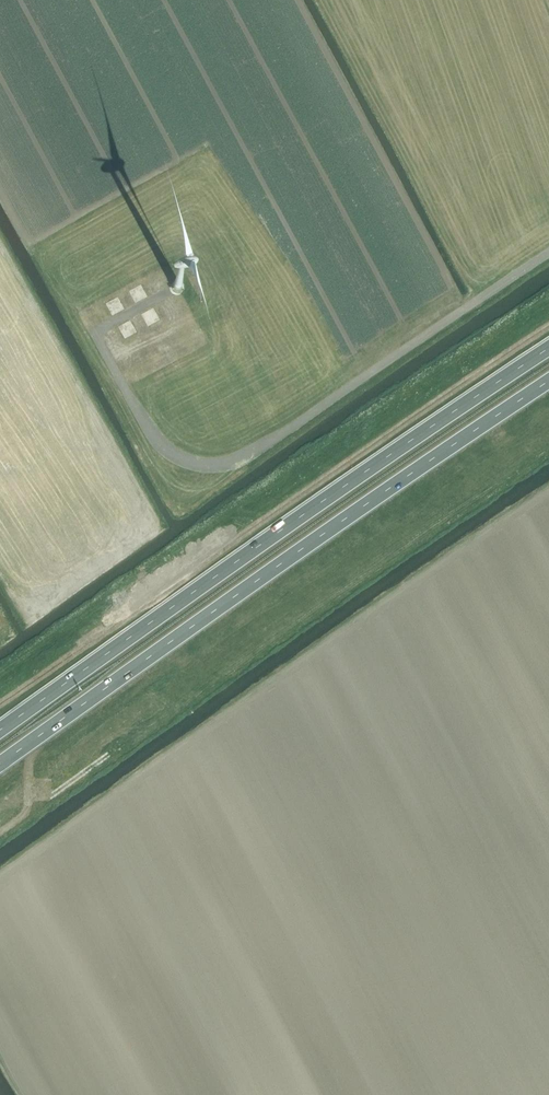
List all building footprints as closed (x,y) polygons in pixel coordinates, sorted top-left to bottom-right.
[(177,292),(178,292),(179,292),(180,291),(181,291),(182,290),(182,289),(183,288),(183,287),(183,286),(182,285),(182,284),(181,284),(181,283),(180,283),(179,282),(178,282),(177,282),(176,283),(175,283),(174,284),(173,285),(173,286),(173,287),(173,288),(173,289),(174,290),(174,291),(175,291),(176,292),(177,292)]
